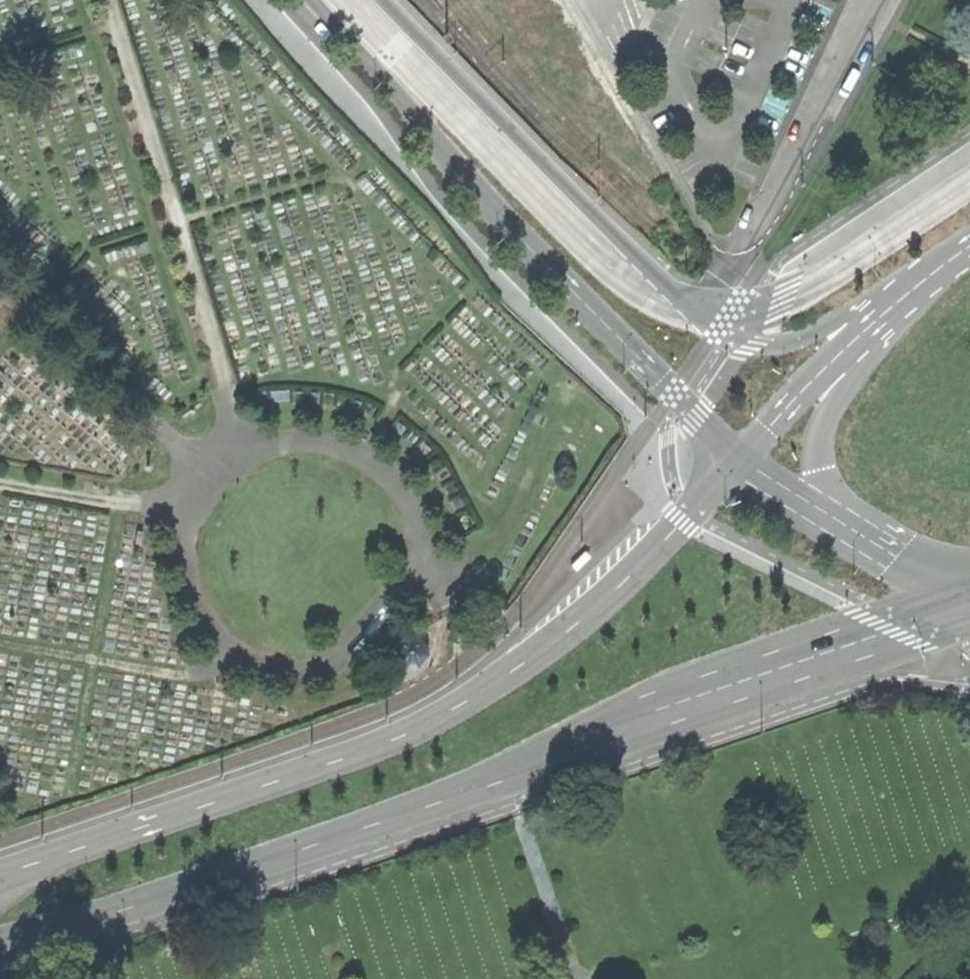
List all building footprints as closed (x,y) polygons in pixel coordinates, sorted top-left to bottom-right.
[(407,639),(398,650),(399,657),(409,666),(416,665),(425,655),(424,648),(414,639),(407,639)]
